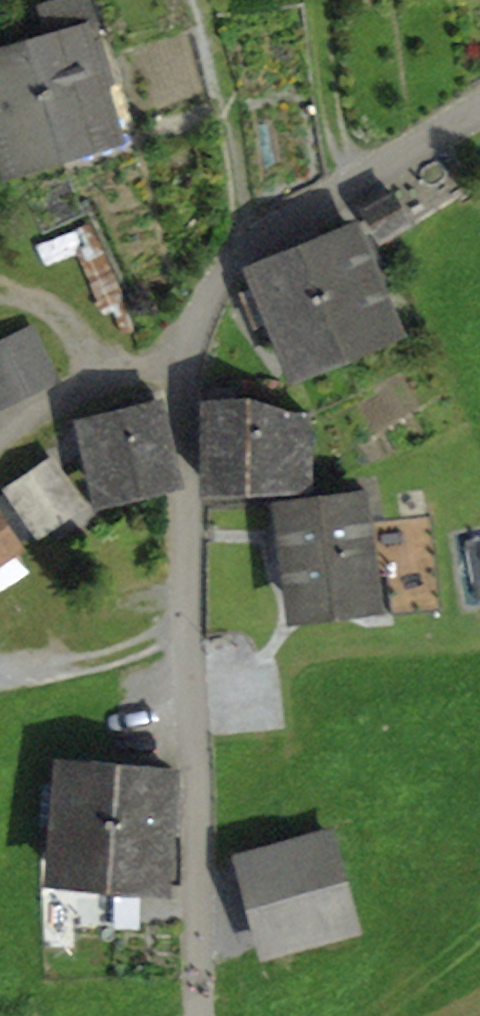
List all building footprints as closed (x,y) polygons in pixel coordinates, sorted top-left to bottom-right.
[(49,34),(29,39),(31,55),(59,147),(111,133),(97,84),(87,48),(82,28),(96,22),(89,0),(53,0),(43,3),(49,34)] [(8,161),(59,147),(31,55),(29,39),(0,47),(0,133),(8,161)] [(97,84),(111,80),(101,44),(87,48),(97,84)] [(366,207),(382,236),(408,222),(392,192),(366,207)] [(358,245),(350,226),(302,246),(340,346),(389,327),(371,282),(383,277),(369,240),(358,245)] [(281,335),(291,364),(340,346),(302,246),(253,264),(261,284),(242,291),(255,325),(258,324),(275,318),(281,335)] [(264,341),(281,335),(275,318),(258,324),(264,341)] [(51,370),(31,329),(0,345),(0,395),(51,370)] [(284,484),(285,464),(309,464),(310,414),(280,413),(259,404),(235,404),(236,388),(209,387),(208,483),(284,484)] [(88,419),(103,493),(172,479),(153,391),(133,396),(136,407),(88,419)] [(36,527),(75,501),(45,456),(6,481),(12,491),(36,527)] [(388,572),(392,614),(442,609),(432,515),(361,522),(357,490),(284,500),(298,607),(369,599),(368,574),(388,572)] [(40,533),(36,527),(12,491),(0,499),(0,518),(20,547),(40,533)] [(20,547),(0,518),(0,560),(20,547)] [(60,824),(56,873),(109,878),(119,764),(67,760),(63,785),(45,782),(41,824),(60,824)] [(167,831),(180,832),(184,792),(170,791),(172,769),(119,764),(109,878),(162,881),(167,831)] [(162,881),(181,883),(183,833),(180,832),(167,831),(162,881)] [(244,857),(270,950),(355,927),(330,834),(244,857)] [(118,922),(135,922),(136,899),(118,899),(118,922)]
